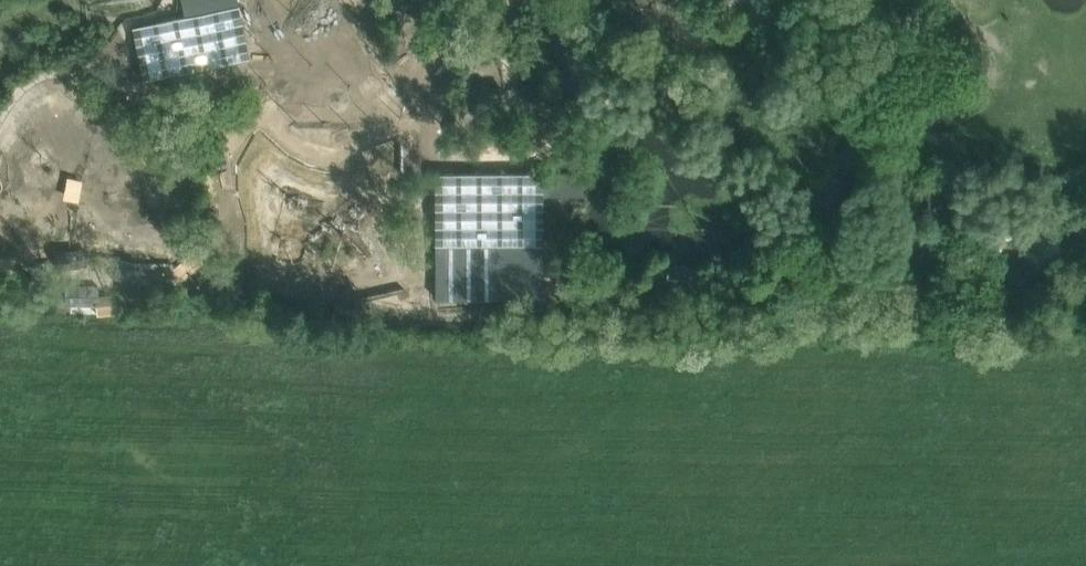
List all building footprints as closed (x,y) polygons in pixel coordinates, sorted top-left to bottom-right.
[(250,59),(248,50),(247,42),(238,0),(184,0),(187,17),(135,28),(136,31),(146,80),(163,76),(219,65),(227,63),(235,62),(250,59)] [(573,37),(566,44),(576,51),(589,53),(588,44),(588,42),(573,37)] [(257,39),(247,42),(248,50),(250,59),(253,58),(258,64),(252,80),(260,83),(267,85),(268,86),(272,74),(276,61),(257,39)] [(276,61),(272,74),(282,77),(287,64),(276,61)] [(212,83),(204,93),(210,97),(216,102),(227,90),(235,74),(235,62),(227,63),(219,65),(218,73),(212,83)] [(401,118),(378,124),(380,131),(382,137),(382,138),(400,133),(417,144),(422,149),(422,176),(426,184),(433,188),(437,189),(437,181),(437,175),(439,152),(445,136),(437,133),(427,130),(401,118)] [(162,151),(142,145),(138,159),(158,164),(162,151)] [(438,299),(544,298),(544,196),(584,195),(584,174),(437,175),(437,181),(437,189),(437,244),(437,286),(438,299)] [(80,202),(84,181),(69,178),(65,199),(80,202)] [(87,256),(86,249),(78,250),(56,253),(57,261),(59,270),(89,265),(88,263),(87,256)] [(0,258),(0,268),(16,268),(16,261),(16,259),(13,259),(0,258)] [(693,270),(671,269),(670,284),(693,285),(693,270)] [(99,286),(65,287),(65,307),(97,306),(100,306),(100,296),(99,286)] [(128,294),(100,296),(100,306),(97,306),(98,319),(129,317),(128,294)]
